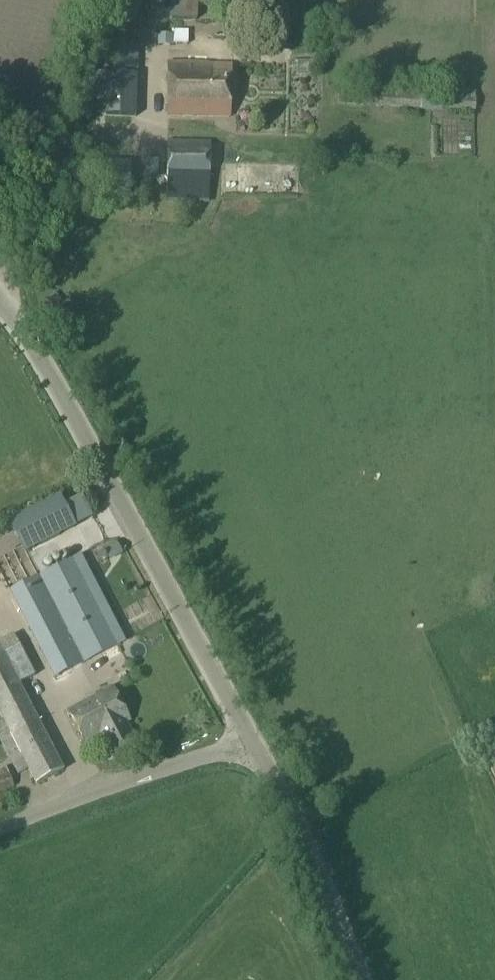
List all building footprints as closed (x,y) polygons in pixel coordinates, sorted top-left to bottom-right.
[(113,22),(138,23),(139,0),(114,0),(113,22)] [(172,24),(197,24),(197,10),(218,11),(218,0),(172,0),(172,24)] [(137,77),(139,24),(112,23),(106,23),(105,76),(137,77)] [(158,32),(158,44),(187,45),(187,33),(158,32)] [(169,66),(167,116),(228,118),(230,68),(169,66)] [(339,86),(338,105),(475,112),(475,92),(442,90),(442,92),(339,86)] [(167,143),(166,180),(210,181),(210,144),(167,143)] [(166,182),(165,204),(209,204),(209,183),(166,182)] [(75,528),(59,497),(9,524),(25,554),(75,528)] [(121,554),(116,542),(103,548),(108,560),(121,554)] [(67,564),(10,593),(54,679),(111,650),(99,626),(105,623),(104,621),(108,619),(93,592),(84,597),(67,564)] [(0,642),(0,719),(1,722),(27,772),(35,788),(63,774),(18,685),(35,676),(14,635),(0,642)] [(112,690),(68,713),(85,745),(98,738),(108,758),(135,744),(125,725),(128,723),(112,690)] [(0,771),(0,794),(14,788),(6,768),(0,771)]
